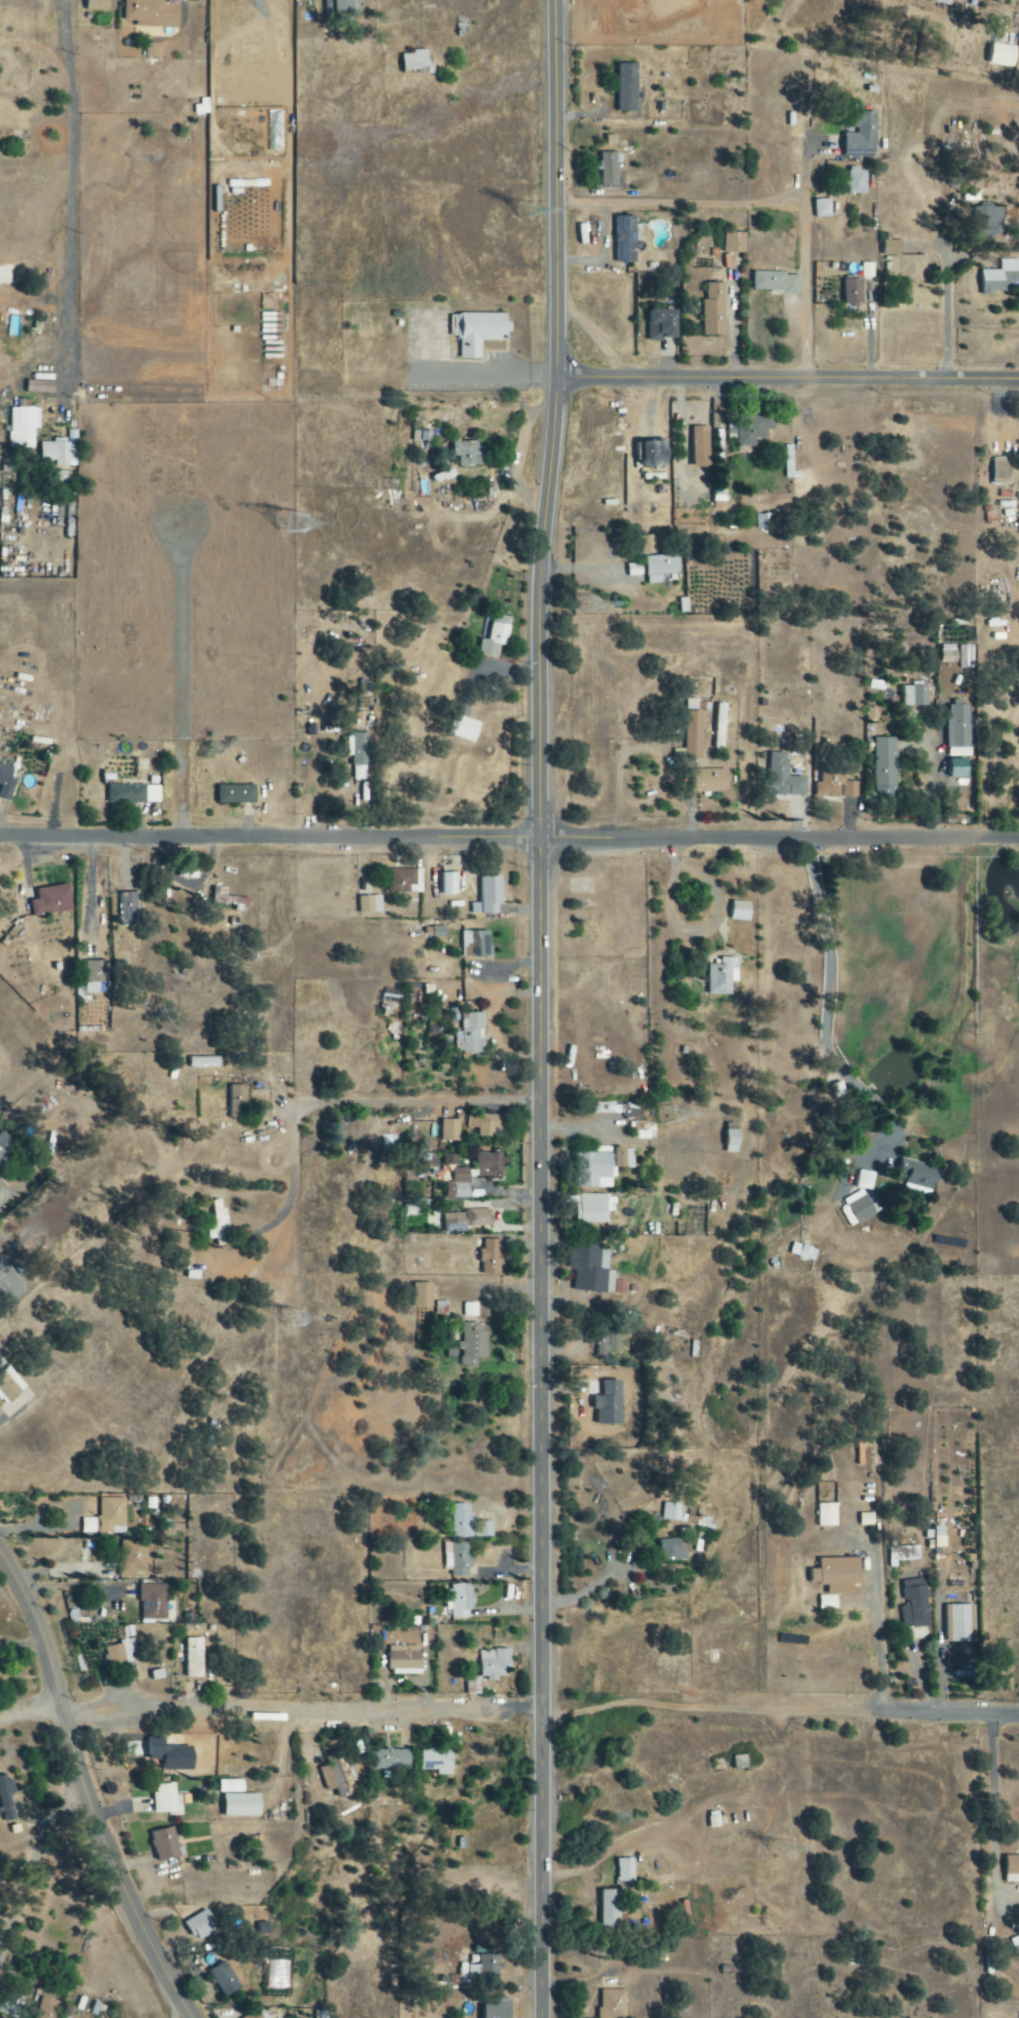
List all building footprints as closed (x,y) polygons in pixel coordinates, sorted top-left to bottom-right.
[(109,0),(87,0),(87,11),(110,11),(109,0)] [(179,28),(180,0),(124,0),(124,21),(136,21),(136,27),(179,28)] [(325,16),(358,15),(358,0),(325,0),(325,16)] [(145,57),(157,57),(158,43),(146,43),(145,57)] [(983,65),(1009,68),(1010,47),(985,45),(983,65)] [(429,50),(413,50),(413,54),(403,54),(404,73),(429,73),(429,50)] [(638,63),(617,64),(617,112),(639,111),(638,63)] [(877,158),(878,112),(856,112),(856,134),(844,133),(843,157),(877,158)] [(618,186),(618,152),(601,153),(602,162),(601,162),(601,187),(618,186)] [(867,194),(866,169),(848,169),(848,194),(867,194)] [(815,200),(815,218),(831,217),(831,199),(815,200)] [(1002,208),(990,207),(990,205),(971,205),(971,219),(979,219),(978,236),(1001,237),(1002,208)] [(616,262),(636,262),(637,216),(617,216),(616,262)] [(746,233),(724,233),(724,253),(746,253),(746,233)] [(925,255),(903,256),(903,240),(884,241),(884,256),(895,255),(895,283),(925,282),(925,255)] [(1001,260),(1001,270),(982,270),(982,292),(1018,292),(1018,260),(1001,260)] [(861,277),(874,278),(874,264),(862,263),(861,277)] [(800,276),(787,275),(787,272),(754,272),(753,292),(800,293),(800,276)] [(844,280),(844,305),(863,304),(863,279),(844,280)] [(725,283),(708,283),(708,299),(704,299),(704,335),(726,335),(725,283)] [(679,341),(680,311),(649,310),(648,340),(679,341)] [(506,340),(507,314),(451,313),(451,337),(461,337),(461,359),(482,359),(482,340),(506,340)] [(28,393),(53,393),(53,374),(28,374),(28,393)] [(40,407),(12,407),(11,432),(17,432),(17,448),(35,448),(36,428),(40,428),(40,407)] [(711,467),(710,427),(693,427),(694,468),(711,467)] [(42,442),(42,461),(56,461),(56,467),(77,467),(77,431),(69,431),(69,440),(55,440),(55,442),(42,442)] [(644,467),(669,466),(668,440),(643,441),(644,467)] [(481,455),(481,441),(457,441),(457,467),(485,466),(485,455),(481,455)] [(995,459),(994,484),(1011,484),(1011,460),(995,459)] [(757,529),(774,528),(773,514),(756,515),(757,529)] [(641,536),(642,555),(656,554),(656,535),(641,536)] [(679,574),(679,555),(646,556),(647,584),(662,584),(662,575),(679,574)] [(628,577),(642,576),(642,565),(628,565),(628,577)] [(478,656),(498,658),(500,646),(508,647),(511,618),(492,615),(488,640),(480,639),(478,656)] [(905,686),(905,706),(933,706),(934,687),(905,686)] [(948,749),(973,748),(972,719),(969,719),(969,705),(947,706),(948,749)] [(702,760),(704,712),(686,712),(685,760),(702,760)] [(475,744),(482,723),(456,715),(449,735),(475,744)] [(368,734),(348,734),(347,756),(354,756),(353,780),(368,780),(368,734)] [(895,739),(873,738),(873,786),(895,787),(895,739)] [(789,754),(768,753),(767,795),(806,796),(807,778),(788,777),(789,754)] [(0,763),(0,785),(1,785),(0,788),(0,798),(9,802),(16,784),(10,782),(15,769),(0,763)] [(856,799),(856,782),(845,781),(845,765),(821,764),(821,783),(816,783),(815,798),(856,799)] [(161,803),(160,785),(109,786),(109,805),(161,803)] [(256,786),(219,785),(218,803),(256,804),(256,786)] [(423,870),(388,870),(388,893),(423,894),(423,870)] [(458,874),(441,874),(441,895),(459,895),(458,874)] [(503,877),(481,877),(481,904),(471,903),(471,914),(498,915),(499,905),(502,905),(503,877)] [(73,911),(68,884),(36,890),(38,900),(30,901),(33,918),(73,911)] [(251,899),(227,897),(228,888),(214,887),(212,905),(250,909),(251,899)] [(137,893),(120,894),(121,926),(138,926),(137,893)] [(382,896),(358,897),(359,914),(382,913),(382,896)] [(753,904),(733,901),(730,920),(750,923),(753,904)] [(426,937),(446,937),(446,928),(426,927),(426,937)] [(489,932),(462,932),(462,959),(490,958),(489,932)] [(737,959),(721,958),(721,965),(709,965),(708,995),(732,996),(733,970),(737,970),(737,959)] [(108,983),(109,961),(86,961),(85,993),(99,994),(99,983),(108,983)] [(400,1005),(401,997),(383,995),(382,1003),(400,1005)] [(106,1012),(76,1012),(77,1031),(107,1030),(106,1012)] [(486,1014),(464,1014),(463,1038),(462,1054),(485,1054),(486,1014)] [(191,1069),(221,1068),(221,1059),(190,1059),(191,1069)] [(248,1086),(230,1085),(229,1119),(247,1119),(248,1086)] [(506,1115),(467,1114),(467,1129),(477,1129),(477,1137),(494,1138),(495,1131),(506,1131),(506,1115)] [(440,1142),(459,1143),(460,1121),(441,1120),(440,1142)] [(633,1123),(634,1140),(655,1140),(654,1122),(633,1123)] [(18,1146),(4,1131),(0,1134),(0,1162),(18,1146)] [(739,1154),(740,1131),(727,1131),(727,1153),(739,1154)] [(615,1169),(633,1169),(634,1149),(616,1149),(615,1169)] [(576,1152),(575,1188),(611,1189),(611,1179),(614,1179),(614,1153),(576,1152)] [(477,1154),(476,1178),(502,1178),(503,1154),(477,1154)] [(939,1167),(900,1161),(897,1179),(905,1180),(904,1186),(935,1191),(939,1167)] [(469,1199),(469,1169),(452,1169),(452,1184),(446,1184),(446,1199),(469,1199)] [(874,1174),(860,1171),(857,1188),(871,1191),(874,1174)] [(880,1209),(870,1193),(846,1207),(849,1212),(843,1216),(850,1227),(880,1209)] [(607,1224),(606,1195),(577,1195),(577,1224),(607,1224)] [(229,1246),(226,1208),(222,1209),(222,1201),(212,1202),(214,1226),(208,1226),(209,1240),(218,1240),(219,1247),(229,1246)] [(493,1210),(463,1210),(463,1214),(443,1214),(443,1233),(466,1233),(466,1228),(493,1227),(493,1210)] [(177,1231),(178,1223),(166,1222),(165,1231),(177,1231)] [(165,1240),(190,1246),(193,1236),(167,1230),(165,1240)] [(498,1276),(498,1241),(482,1240),(481,1275),(498,1276)] [(790,1256),(814,1263),(818,1250),(793,1243),(790,1256)] [(608,1247),(571,1245),(569,1269),(573,1270),(573,1292),(605,1294),(606,1275),(607,1275),(608,1247)] [(477,1318),(478,1304),(464,1304),(464,1317),(477,1318)] [(487,1360),(487,1325),(463,1325),(463,1343),(460,1343),(460,1369),(477,1368),(477,1360),(487,1360)] [(3,1397),(10,1404),(27,1388),(10,1368),(0,1376),(0,1400),(3,1397)] [(614,1439),(615,1415),(602,1415),(603,1405),(596,1405),(595,1438),(614,1439)] [(98,1499),(98,1534),(112,1534),(112,1527),(125,1527),(125,1499),(98,1499)] [(682,1522),(683,1505),(664,1504),(663,1521),(682,1522)] [(492,1539),(493,1523),(475,1523),(475,1513),(468,1513),(469,1505),(452,1505),(451,1538),(492,1539)] [(818,1505),(819,1527),(838,1527),(837,1505),(818,1505)] [(154,1540),(120,1540),(119,1578),(136,1578),(136,1573),(146,1573),(146,1562),(154,1563),(154,1540)] [(661,1563),(684,1562),(683,1540),(661,1541),(661,1563)] [(445,1569),(451,1568),(451,1578),(468,1577),(468,1567),(472,1567),(471,1544),(444,1544),(445,1569)] [(819,1560),(819,1570),(811,1570),(812,1585),(828,1585),(828,1596),(854,1595),(854,1587),(862,1586),(861,1558),(819,1560)] [(451,1620),(473,1619),(472,1585),(447,1586),(448,1611),(451,1611),(451,1620)] [(167,1620),(168,1586),(141,1586),(140,1620),(167,1620)] [(929,1628),(927,1587),(904,1588),(905,1606),(902,1606),(903,1625),(911,1625),(911,1629),(929,1628)] [(970,1634),(970,1606),(947,1605),(946,1643),(974,1644),(975,1634),(970,1634)] [(203,1639),(185,1640),(186,1679),(204,1679),(203,1639)] [(104,1647),(108,1668),(132,1664),(127,1642),(104,1647)] [(388,1647),(389,1671),(422,1670),(421,1647),(388,1647)] [(480,1680),(508,1679),(507,1651),(480,1652),(480,1680)] [(468,1696),(481,1696),(481,1678),(467,1679),(468,1696)] [(411,1751),(376,1750),(376,1770),(411,1770),(411,1751)] [(453,1776),(453,1751),(422,1751),(421,1771),(437,1771),(437,1776),(453,1776)] [(356,1794),(343,1752),(328,1756),(331,1766),(319,1769),(326,1793),(337,1790),(339,1799),(356,1794)] [(747,1757),(734,1757),(735,1770),(748,1769),(747,1757)] [(0,1780),(0,1812),(2,1825),(21,1822),(14,1777),(0,1780)] [(244,1794),(244,1781),(220,1782),(220,1795),(244,1794)] [(155,1814),(182,1814),(181,1796),(176,1796),(176,1785),(154,1785),(155,1814)] [(224,1818),(261,1818),(261,1796),(224,1795),(224,1818)] [(149,1833),(153,1849),(156,1849),(159,1864),(181,1859),(173,1827),(149,1833)] [(1018,1884),(1018,1857),(1006,1857),(1006,1883),(1018,1884)] [(634,1860),(617,1860),(618,1883),(635,1882),(634,1860)] [(600,1929),(620,1930),(621,1891),(601,1891),(600,1929)] [(218,1932),(208,1911),(186,1922),(196,1943),(218,1932)] [(502,1956),(478,1955),(478,1966),(469,1966),(469,1977),(462,1977),(461,1985),(469,1986),(469,1977),(502,1978),(502,1956)] [(224,2000),(242,1989),(226,1962),(208,1972),(224,2000)] [(600,1991),(600,2017),(627,2017),(627,1991),(600,1991)] [(60,2003),(42,1998),(36,2017),(55,2017),(60,2003)] [(513,2004),(483,2004),(483,2017),(513,2017),(513,2004)]
